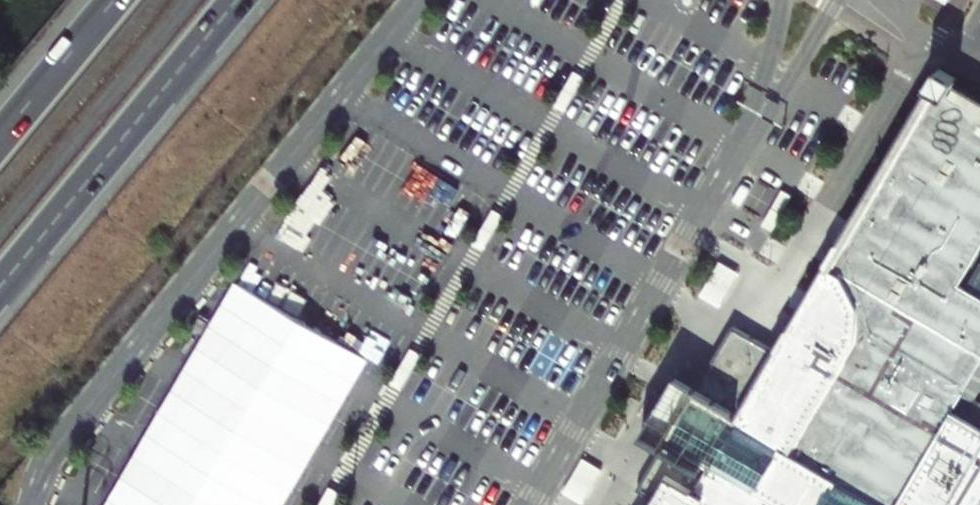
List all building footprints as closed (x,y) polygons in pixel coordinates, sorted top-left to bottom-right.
[(951,409),(979,361),(979,294),(959,281),(979,246),(979,109),(941,86),(829,272),(824,269),(735,418),(741,422),(736,428),(697,405),(698,402),(697,401),(693,406),(695,408),(684,427),(672,447),(670,446),(667,451),(670,452),(671,450),(714,476),(702,495),(675,479),(660,504),(979,504),(979,427),(951,409)] [(363,350),(347,342),(350,336),(227,275),(112,504),(286,504),(363,350)] [(563,492),(589,504),(595,504),(615,467),(585,451),(563,492)]
